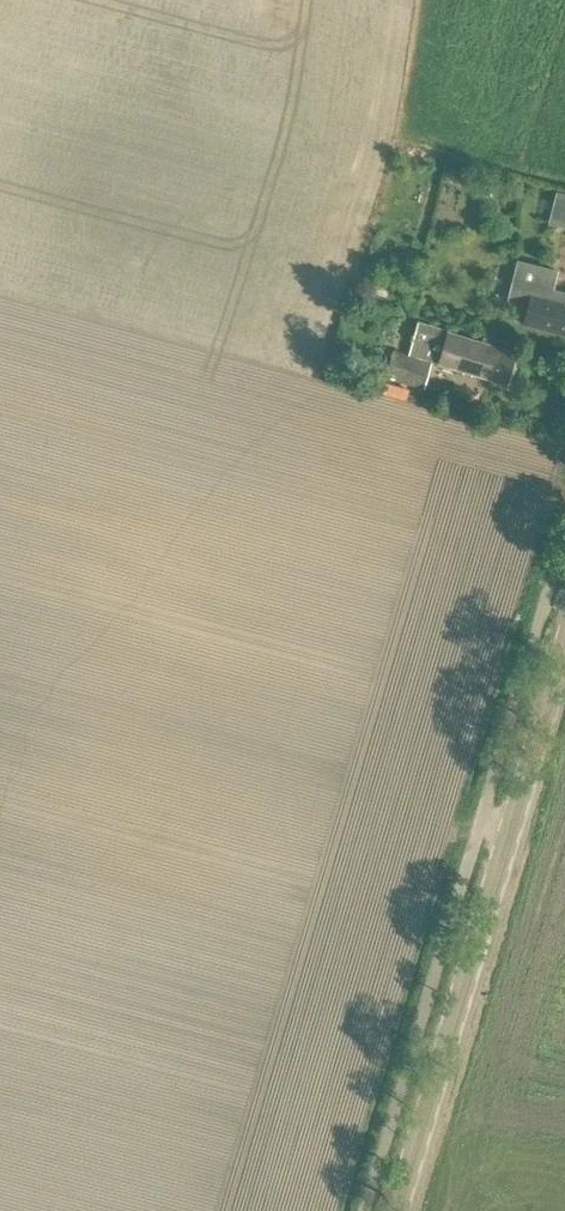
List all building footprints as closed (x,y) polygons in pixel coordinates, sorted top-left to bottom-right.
[(551,289),(556,270),(519,261),(510,299),(528,303),(523,324),(564,334),(564,293),(551,289)] [(432,361),(508,383),(517,352),(494,346),(496,340),(419,318),(408,355),(393,351),(385,379),(424,390),(432,361)] [(530,328),(519,326),(517,336),(527,339),(530,328)] [(380,393),(407,400),(410,389),(383,382),(380,393)]
